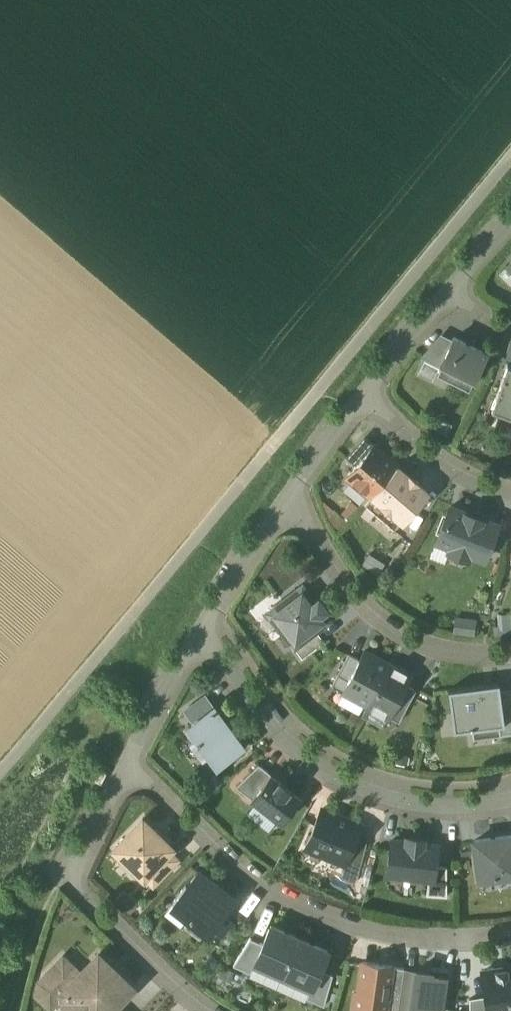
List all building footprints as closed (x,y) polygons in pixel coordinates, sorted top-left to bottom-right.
[(430,352),(443,358),(452,339),(441,333),(428,348),(421,356),(425,357),(430,352)] [(436,371),(468,387),(477,371),(486,353),(453,337),(452,339),(443,358),(439,364),(436,371)] [(425,357),(439,364),(443,358),(430,352),(425,357)] [(510,417),(510,366),(507,364),(491,409),(510,417)] [(435,428),(446,434),(451,423),(440,417),(435,428)] [(365,435),(353,450),(361,457),(372,444),(374,442),(365,435)] [(347,473),(371,494),(372,493),(396,465),(372,444),(361,457),(356,464),(347,473)] [(347,456),(356,464),(361,457),(353,450),(347,456)] [(427,491),(396,465),(372,493),(401,519),(402,519),(427,491)] [(372,493),(371,494),(364,502),(394,528),(401,519),(372,493)] [(469,552),(483,557),(496,523),(450,505),(437,539),(451,545),(449,549),(467,556),(469,552)] [(369,553),(362,562),(377,572),(383,563),(369,553)] [(271,609),(274,613),(301,592),(311,604),(315,601),(302,585),(271,609)] [(274,613),(279,620),(295,640),(322,619),(319,615),(323,612),(326,609),(325,608),(322,611),(316,603),(319,600),(318,599),(315,601),(311,604),(301,592),(274,613)] [(325,608),(319,600),(316,603),(322,611),(325,608)] [(274,613),(271,609),(267,612),(275,623),(279,620),(274,613)] [(329,620),(323,612),(319,615),(322,619),(295,640),(279,620),(275,623),(294,647),(316,630),(329,620)] [(453,631),(473,633),(475,620),(455,617),(453,631)] [(294,647),(302,657),(324,640),(316,630),(294,647)] [(367,704),(389,663),(364,649),(359,659),(342,691),(367,704)] [(342,691),(359,659),(348,653),(331,685),(342,691)] [(366,705),(387,716),(388,715),(405,684),(410,674),(389,663),(367,704),(366,705)] [(485,690),(500,688),(499,681),(484,683),(485,690)] [(448,688),(453,729),(471,727),(498,723),(499,734),(510,732),(510,710),(502,711),(500,688),(485,690),(484,683),(448,688)] [(388,715),(398,721),(415,689),(405,684),(388,715)] [(500,688),(502,711),(510,710),(510,687),(500,688)] [(190,706),(198,717),(212,706),(205,696),(190,706)] [(184,711),(192,721),(198,717),(190,706),(184,711)] [(208,751),(217,764),(242,746),(212,706),(198,717),(192,721),(188,724),(197,737),(192,740),(203,755),(208,751)] [(498,723),(471,727),(472,737),(499,734),(498,723)] [(236,785),(251,797),(270,773),(258,763),(258,764),(236,785)] [(251,797),(280,820),(300,796),(270,773),(251,797)] [(305,845),(345,861),(347,857),(358,830),(360,825),(345,819),(341,820),(334,817),(335,814),(320,808),(305,845)] [(134,867),(143,875),(168,850),(171,846),(142,818),(114,847),(123,856),(118,862),(128,872),(134,867)] [(347,857),(361,863),(368,834),(358,830),(347,857)] [(479,877),(510,873),(510,834),(474,839),(479,877)] [(428,878),(433,878),(435,864),(437,844),(422,842),(423,838),(407,837),(406,841),(391,839),(387,873),(428,878)] [(143,875),(153,885),(178,859),(168,850),(143,875)] [(426,893),(446,895),(446,865),(435,864),(433,878),(428,878),(426,893)] [(190,914),(192,916),(206,929),(209,931),(222,914),(220,912),(232,898),(199,871),(187,886),(186,885),(172,902),(189,915),(190,914)] [(199,937),(206,929),(192,916),(184,926),(199,937)] [(282,974),(299,937),(271,925),(262,943),(254,961),(282,974)] [(233,964),(250,972),(254,961),(262,943),(250,937),(233,964)] [(327,950),(299,937),(282,974),(311,987),(319,968),(327,950)] [(80,973),(63,990),(63,991),(84,1010),(107,1010),(113,1005),(131,986),(120,976),(108,964),(98,954),(80,973)] [(58,997),(63,991),(63,990),(80,973),(63,956),(39,980),(36,992),(50,1005),(58,997)] [(113,960),(108,964),(120,976),(125,971),(113,960)] [(358,992),(356,1008),(373,1010),(385,1010),(385,1009),(391,965),(362,961),(358,992)] [(397,1010),(403,967),(391,965),(385,1009),(397,1010)] [(510,966),(482,970),(486,994),(488,1010),(510,1010),(510,967),(510,966)] [(403,967),(397,1010),(409,1010),(415,969),(403,967)] [(306,997),(324,1005),(332,974),(319,968),(311,987),(306,997)] [(445,976),(430,974),(430,971),(415,969),(409,1010),(440,1010),(445,976)] [(58,997),(72,1010),(84,1010),(63,991),(58,997)] [(469,1010),(488,1010),(486,994),(469,997),(469,1010)]
